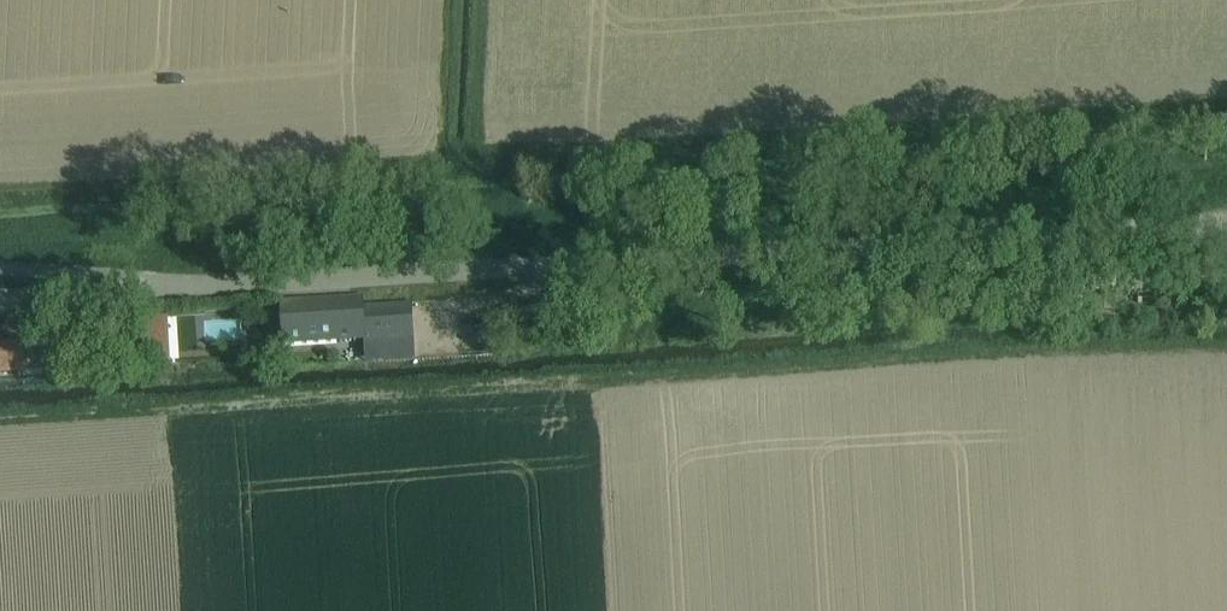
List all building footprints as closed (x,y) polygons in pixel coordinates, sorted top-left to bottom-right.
[(333,297),(282,300),(283,329),(284,342),(365,338),(363,306),(333,307),(333,297)] [(411,341),(409,303),(363,306),(365,338),(366,363),(415,360),(414,341),(411,341)] [(167,312),(148,314),(151,367),(171,366),(167,312)] [(24,372),(23,340),(0,341),(0,373),(24,372)]
